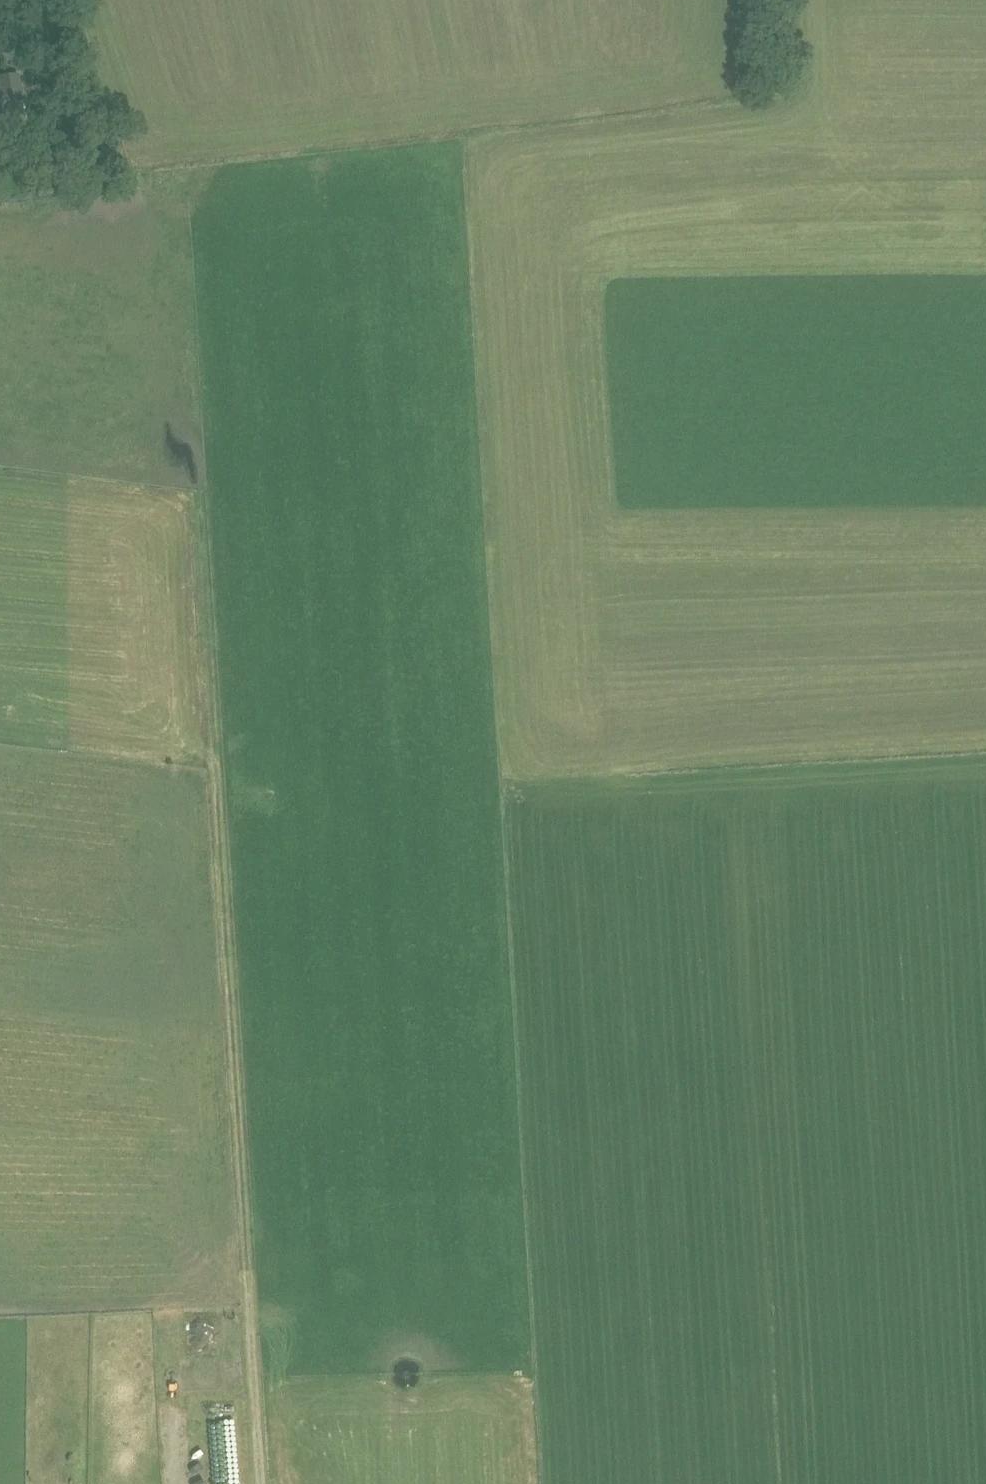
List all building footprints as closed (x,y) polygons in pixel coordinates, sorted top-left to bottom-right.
[(18,122),(19,102),(21,102),(21,95),(19,95),(20,82),(0,81),(0,121),(18,122)]
